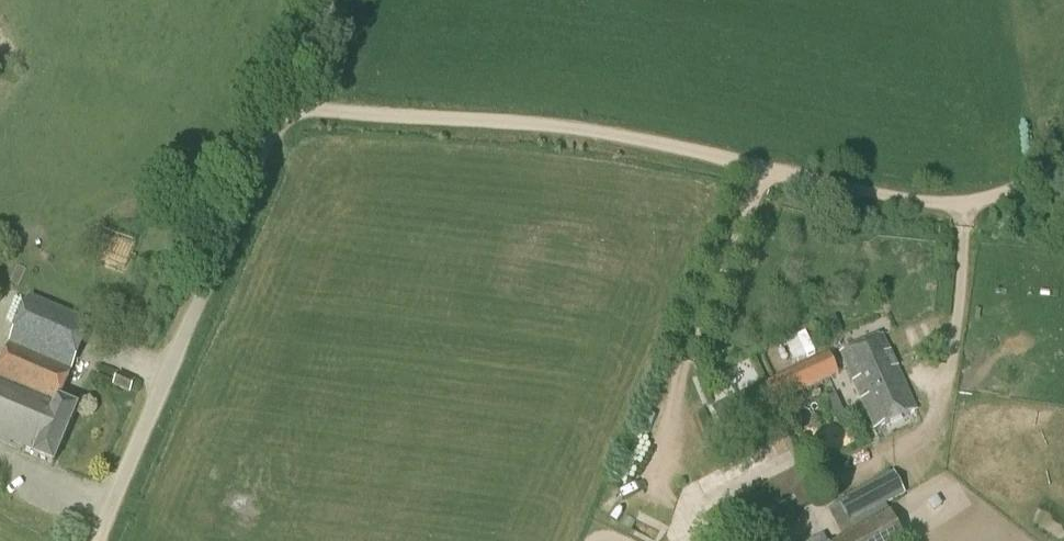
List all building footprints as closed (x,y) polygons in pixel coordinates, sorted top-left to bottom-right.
[(80,408),(61,399),(93,324),(33,297),(0,373),(0,436),(34,451),(32,454),(55,465),(80,408)] [(919,410),(885,334),(842,354),(854,379),(847,382),(851,390),(857,387),(877,429),(919,410)] [(774,404),(838,374),(829,354),(712,408),(720,426),(773,402),(774,404)] [(118,372),(113,385),(130,393),(136,379),(118,372)] [(824,397),(833,419),(845,414),(837,392),(824,397)] [(783,437),(697,480),(703,492),(778,454),(789,449),(783,437)] [(816,502),(800,469),(705,516),(717,540),(737,540),(816,502)] [(839,528),(904,494),(894,475),(829,509),(839,528)] [(886,512),(837,540),(903,540),(886,512)]
